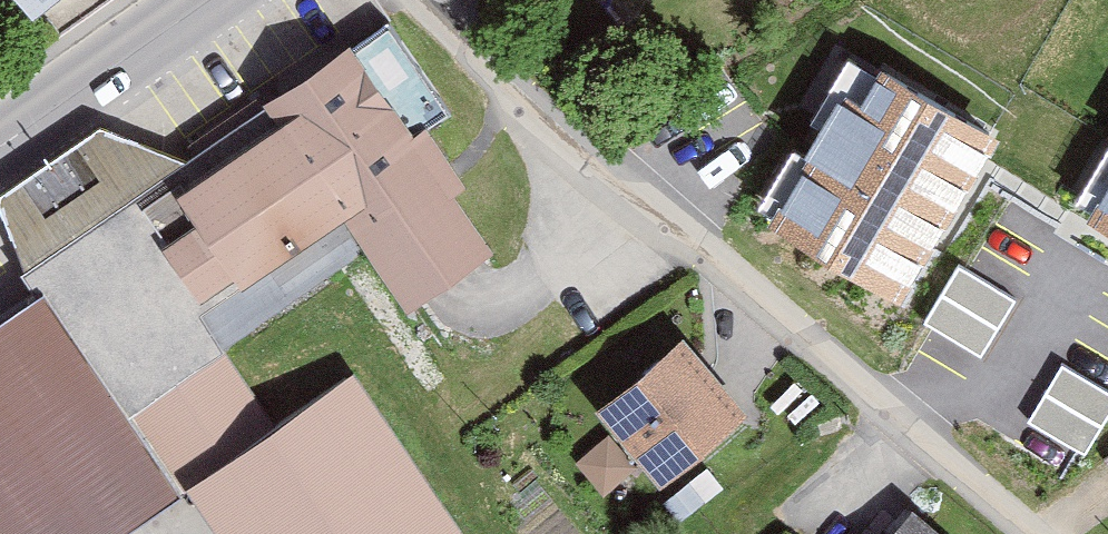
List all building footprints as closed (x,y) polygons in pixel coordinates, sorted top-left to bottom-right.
[(60,0),(28,0),(40,15),(60,0)] [(985,120),(849,43),(758,205),(894,281),(985,120)] [(493,261),(354,49),(174,166),(112,128),(0,201),(0,210),(31,293),(47,287),(138,418),(225,358),(205,325),(349,226),(411,316),(493,261)] [(1071,200),(1107,220),(1107,132),(1071,200)] [(1016,295),(954,258),(919,317),(981,354),(1016,295)] [(187,495),(46,289),(0,321),(0,533),(130,533),(187,495)] [(602,409),(667,491),(755,423),(690,341),(602,409)] [(229,360),(177,394),(222,461),(273,427),(229,360)] [(1055,360),(1023,419),(1085,452),(1107,410),(1107,388),(1055,360)] [(355,379),(193,489),(224,533),(460,533),(355,379)] [(1099,453),(1107,465),(1107,446),(1099,453)] [(907,515),(890,533),(929,533),(907,515)]
